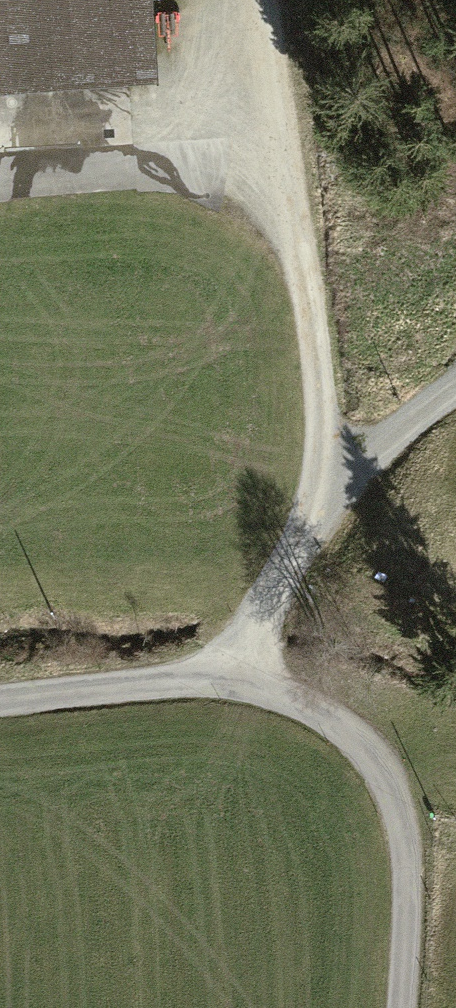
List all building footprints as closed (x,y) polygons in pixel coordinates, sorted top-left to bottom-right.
[(154,0),(0,0),(0,93),(159,84),(154,0)]
